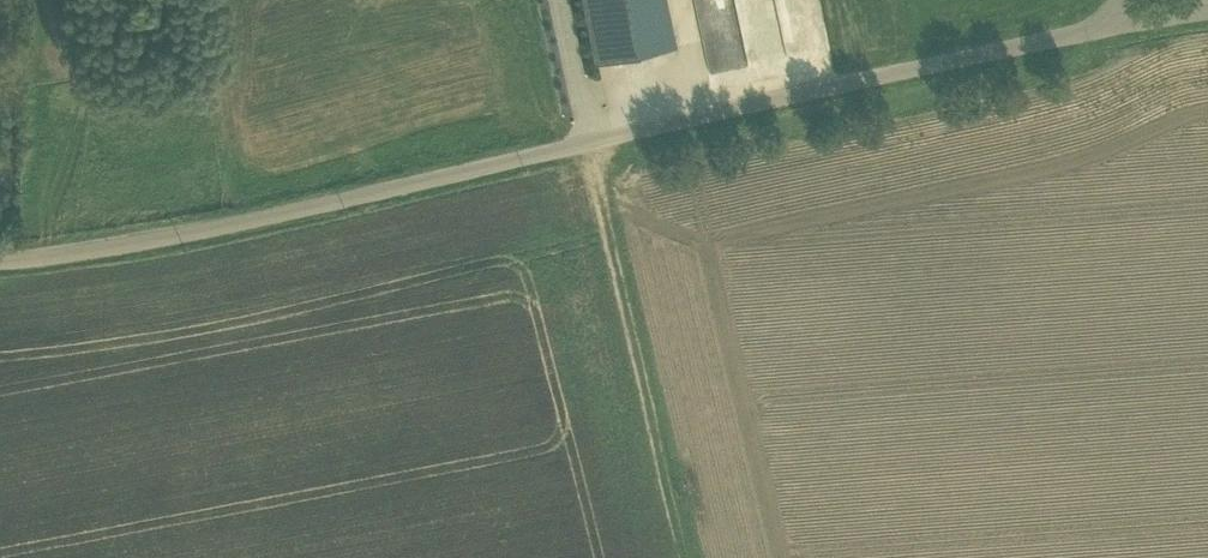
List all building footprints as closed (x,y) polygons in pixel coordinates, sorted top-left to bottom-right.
[(597,62),(675,45),(665,0),(584,0),(597,62)] [(709,82),(788,68),(776,0),(695,0),(709,82)]
